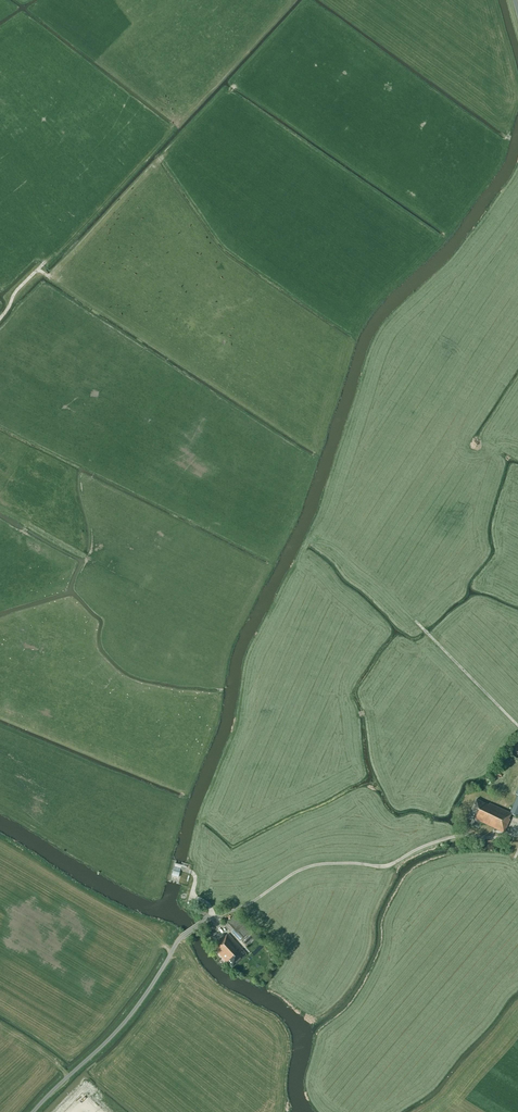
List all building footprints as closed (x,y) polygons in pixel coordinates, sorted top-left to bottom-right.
[(510,813),(489,803),(489,805),(476,799),(474,804),(471,809),(472,809),(469,815),(475,818),(475,819),(496,829),(495,833),(501,836),(503,832),(504,833),(510,820),(509,819),(511,814),(517,816),(517,814),(517,796),(510,813)] [(175,866),(172,876),(178,877),(181,868),(175,866)] [(256,935),(237,913),(224,924),(240,941),(240,940),(245,945),(247,947),(258,937),(256,935)] [(233,967),(247,954),(228,934),(224,938),(223,937),(212,947),(227,962),(233,967)]
